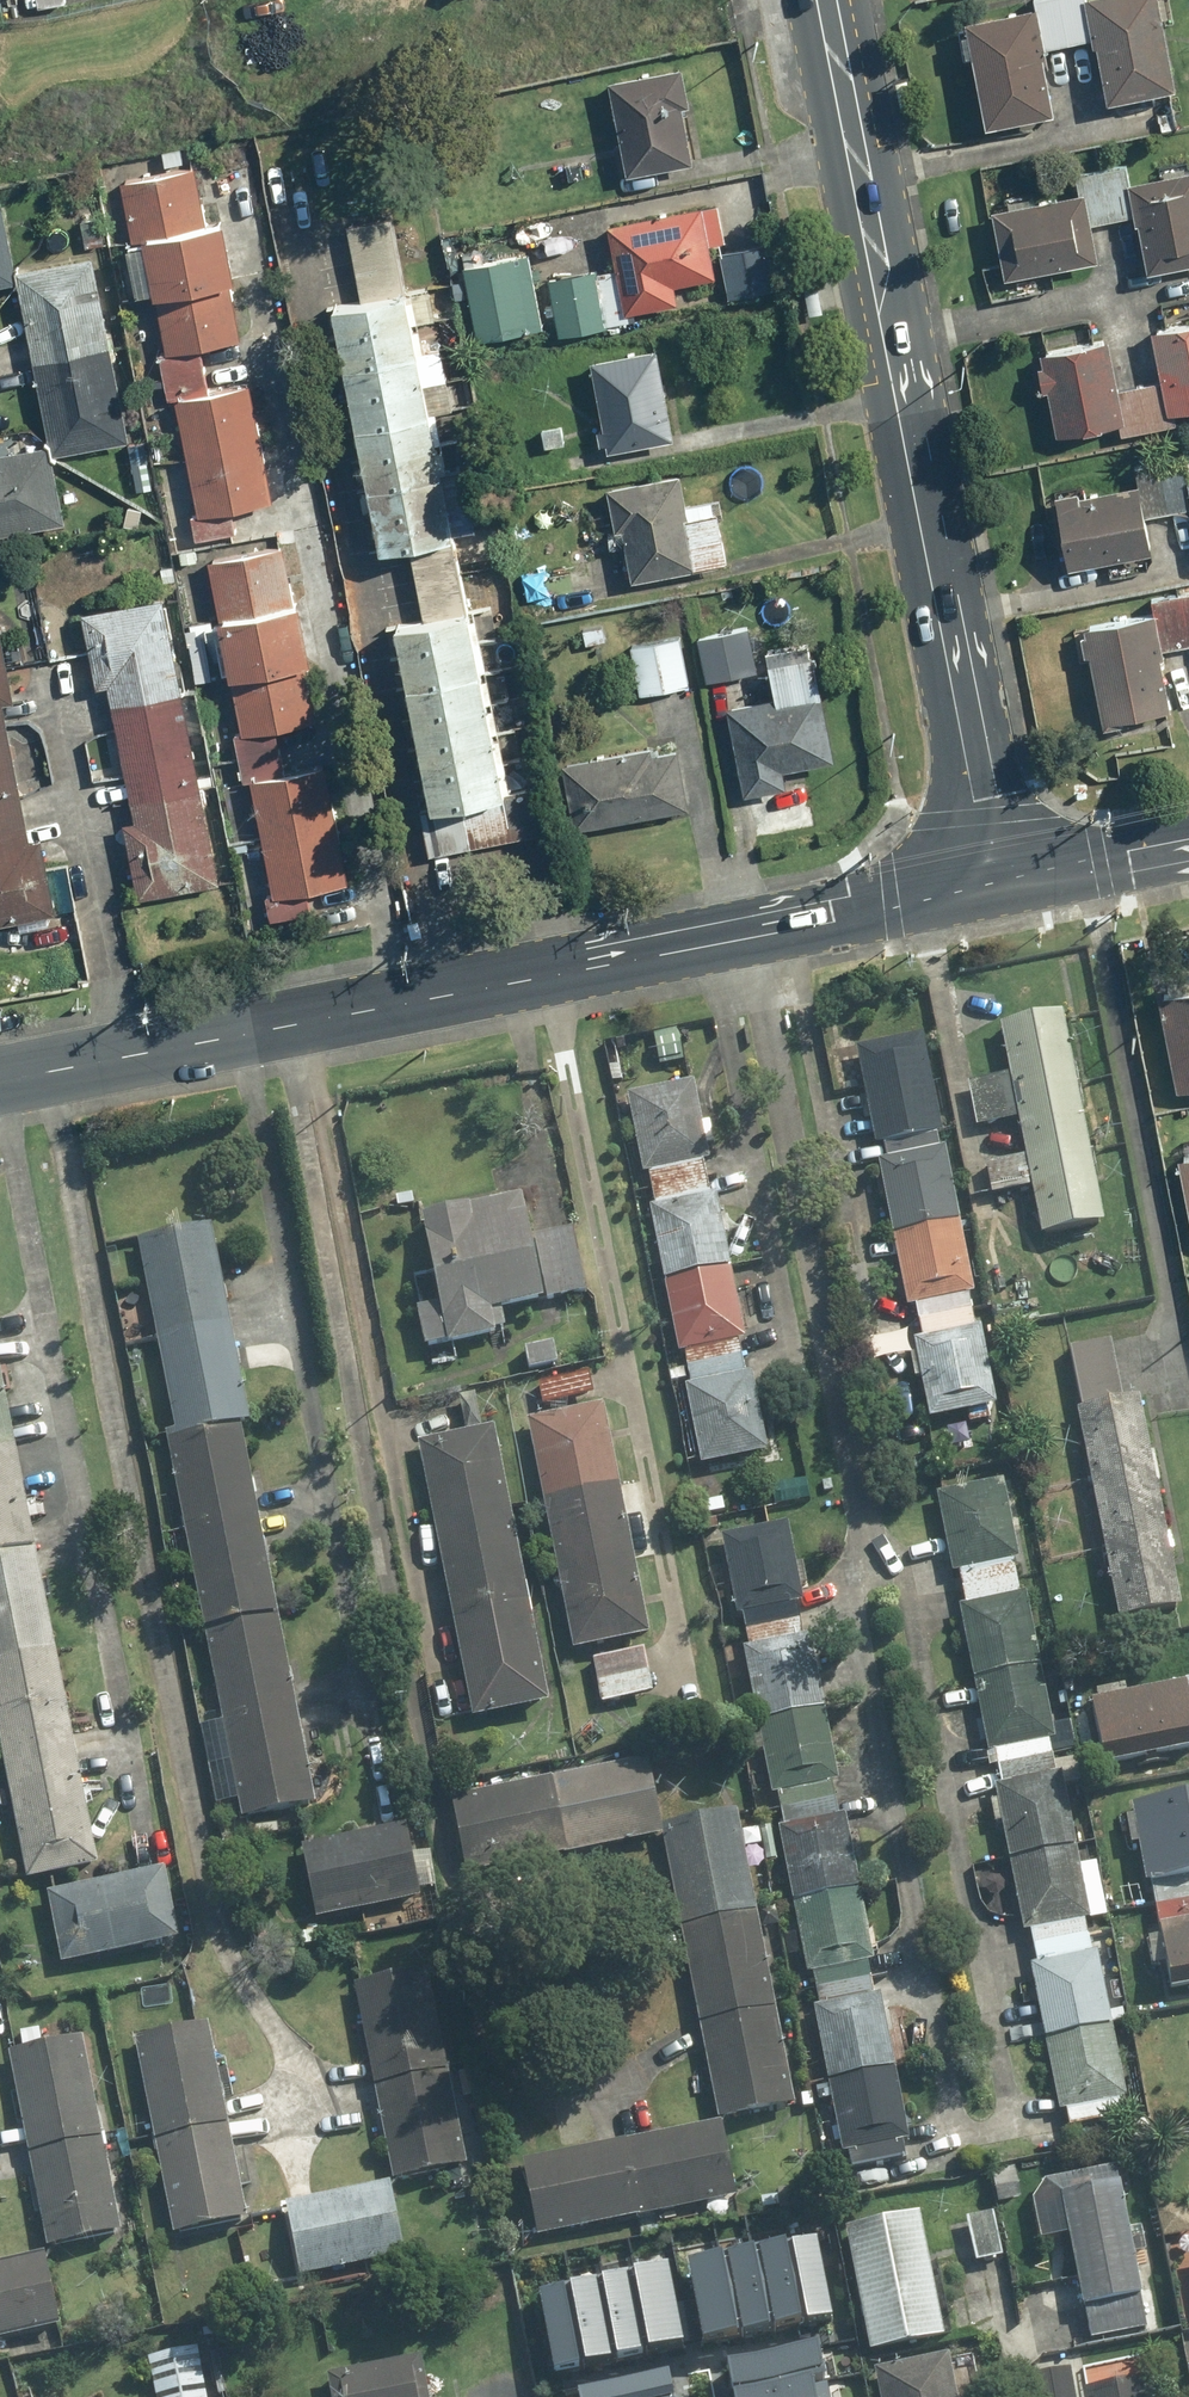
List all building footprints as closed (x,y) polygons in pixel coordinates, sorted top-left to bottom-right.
[(972,55),(983,126),(1052,116),(1041,45),(1092,37),(1102,102),(1173,92),(1159,0),(1032,0),(1033,7),(959,18),(964,56),(972,55)] [(682,68),(607,83),(625,175),(693,162),(683,113),(691,112),(682,68)] [(1003,279),(1098,261),(1091,224),(1135,216),(1146,271),(1188,263),(1188,171),(1186,172),(1184,165),(1161,169),(1162,175),(1128,182),(1125,164),(1082,172),(1084,183),(988,202),(1003,279)] [(131,299),(153,295),(164,353),(157,354),(167,403),(177,401),(199,516),(189,518),(194,542),(239,533),(234,511),(272,504),(248,386),(209,394),(200,349),(244,341),(221,222),(206,225),(195,166),(119,181),(132,246),(121,248),(131,299)] [(718,204),(607,225),(615,268),(548,280),(558,334),(630,320),(629,315),(678,305),(675,288),(716,281),(709,245),(725,242),(718,204)] [(51,459),(130,445),(97,257),(14,271),(3,207),(0,208),(0,290),(15,287),(43,448),(0,456),(0,536),(63,525),(51,459)] [(463,471),(441,475),(425,383),(445,380),(440,350),(420,353),(414,324),(434,320),(429,289),(404,293),(390,219),(347,227),(360,301),(332,306),(364,487),(338,491),(348,543),(373,539),(376,557),(453,543),(452,536),(474,532),(463,471)] [(482,250),(460,254),(477,341),(543,328),(529,254),(484,263),(482,250)] [(1038,351),(1053,436),(1117,424),(1119,433),(1176,423),(1174,410),(1188,408),(1188,324),(1152,330),(1161,381),(1117,389),(1108,338),(1038,351)] [(672,439),(655,351),(589,363),(606,452),(672,439)] [(1066,571),(1151,554),(1143,517),(1188,508),(1188,478),(1187,479),(1183,456),(1133,466),(1136,483),(1052,499),(1066,571)] [(620,526),(629,579),(728,561),(719,514),(724,513),(721,494),(684,501),(679,472),(603,486),(611,528),(620,526)] [(283,548),(207,561),(217,620),(184,626),(193,681),(229,674),(239,731),(232,732),(240,780),(254,778),(274,893),(265,895),(270,924),(312,917),(308,894),(348,887),(327,766),(285,774),(277,730),(316,723),(307,669),(314,668),(303,607),(294,609),(283,548)] [(1083,628),(1103,723),(1172,709),(1160,648),(1188,642),(1188,589),(1149,598),(1152,614),(1083,628)] [(219,883),(160,600),(84,616),(100,690),(109,689),(137,825),(123,828),(139,900),(219,883)] [(467,612),(393,626),(427,810),(501,796),(467,612)] [(746,624),(696,634),(705,682),(755,672),(746,624)] [(16,922),(18,931),(49,924),(47,916),(56,914),(40,839),(31,841),(3,705),(16,703),(0,630),(0,926),(16,922)] [(678,635),(630,645),(640,694),(688,684),(678,635)] [(746,788),(788,779),(784,762),(838,751),(824,687),(778,697),(777,690),(728,700),(746,788)] [(561,762),(573,828),(688,807),(678,750),(652,754),(650,746),(561,762)] [(1157,995),(1177,1090),(1188,1088),(1188,988),(1157,995)] [(1102,1227),(1061,1016),(998,1028),(1039,1240),(1102,1227)] [(925,1039),(856,1049),(869,1130),(880,1129),(885,1161),(872,1163),(884,1238),(892,1237),(904,1310),(915,1308),(920,1340),(908,1342),(915,1385),(919,1384),(925,1423),(965,1417),(966,1425),(986,1422),(985,1412),(993,1411),(980,1329),(972,1330),(968,1299),(970,1298),(947,1152),(937,1153),(931,1117),(937,1116),(925,1039)] [(654,1207),(646,1209),(675,1356),(683,1355),(689,1385),(682,1387),(698,1469),(766,1456),(750,1376),(743,1377),(736,1344),(742,1342),(714,1196),(704,1198),(698,1167),(707,1165),(691,1082),(626,1095),(642,1178),(648,1177),(654,1207)] [(1175,1157),(1188,1226),(1188,1154),(1175,1157)] [(504,1331),(501,1313),(585,1297),(573,1231),(527,1240),(520,1200),(417,1219),(427,1274),(412,1277),(419,1312),(414,1313),(424,1367),(455,1362),(452,1347),(491,1340),(490,1334),(504,1331)] [(161,1432),(222,1724),(198,1729),(205,1767),(229,1762),(242,1823),(316,1808),(238,1427),(246,1425),(204,1223),(137,1237),(176,1429),(161,1432)] [(1082,1415),(1075,1416),(1118,1624),(1181,1611),(1137,1402),(1123,1405),(1110,1341),(1068,1349),(1082,1415)] [(523,1349),(526,1372),(557,1368),(554,1344),(523,1349)] [(589,1376),(537,1387),(541,1406),(593,1396),(589,1376)] [(30,1887),(99,1873),(0,1383),(0,1740),(30,1887)] [(601,1408),(525,1423),(571,1654),(648,1638),(601,1408)] [(416,1442),(432,1526),(415,1529),(423,1572),(440,1569),(470,1724),(548,1709),(493,1427),(416,1442)] [(1003,1480),(935,1494),(951,1575),(959,1573),(965,1607),(957,1608),(986,1753),(994,1751),(1001,1787),(993,1788),(1022,1934),(1030,1932),(1037,1965),(1026,1967),(1055,2112),(1066,2110),(1070,2130),(1122,2120),(1118,2103),(1124,2102),(1095,1955),(1089,1956),(1083,1924),(1106,1919),(1095,1864),(1078,1867),(1057,1758),(1049,1759),(1046,1742),(1052,1741),(1023,1595),(1017,1596),(1013,1576),(1022,1574),(1003,1480)] [(775,1830),(807,1994),(815,1993),(817,2004),(810,2005),(838,2152),(846,2150),(851,2174),(904,2164),(900,2145),(908,2144),(879,1996),(873,1997),(867,1966),(874,1965),(845,1816),(837,1818),(830,1785),(838,1784),(809,1637),(800,1639),(793,1606),(802,1604),(787,1526),(720,1539),(735,1616),(742,1614),(749,1650),(740,1652),(772,1813),(780,1812),(784,1828),(775,1830)] [(645,1651),(587,1663),(596,1707),(654,1695),(645,1651)] [(1182,1679),(1183,1686),(1148,1692),(1088,1702),(1098,1758),(1188,1742),(1188,1678),(1182,1679)] [(642,1759),(448,1801),(465,1880),(659,1838),(642,1759)] [(1128,1807),(1154,1969),(1175,1965),(1177,1982),(1188,1980),(1188,1835),(1183,1798),(1128,1807)] [(717,2124),(791,2110),(735,1811),(661,1825),(717,2124)] [(402,1824),(300,1842),(314,1920),(416,1902),(402,1824)] [(162,1875),(43,1897),(56,1968),(175,1946),(162,1875)] [(426,1971),(352,1987),(394,2183),(464,2168),(444,2071),(463,2067),(458,2043),(442,2047),(426,1971)] [(207,2027),(133,2041),(170,2240),(244,2227),(207,2027)] [(37,2028),(17,2033),(21,2051),(5,2055),(47,2252),(121,2236),(78,2040),(41,2048),(37,2028)] [(720,2126),(521,2161),(534,2236),(734,2201),(720,2126)] [(1022,2206),(1017,2176),(988,2180),(993,2210),(1022,2206)] [(1128,2232),(1117,2181),(1058,2193),(1061,2205),(1031,2212),(1037,2241),(1064,2236),(1086,2342),(1147,2329),(1133,2263),(1149,2260),(1142,2229),(1128,2232)] [(387,2184),(282,2201),(295,2278),(400,2261),(387,2184)] [(1001,2258),(993,2214),(951,2221),(959,2265),(1001,2258)] [(916,2216),(841,2232),(868,2360),(943,2345),(916,2216)] [(803,2324),(834,2318),(820,2240),(789,2245),(803,2324)] [(772,2329),(803,2324),(789,2245),(757,2251),(772,2329)] [(741,2335),(772,2329),(757,2251),(726,2257),(741,2335)] [(43,2256),(0,2264),(0,2344),(58,2333),(43,2256)] [(741,2335),(726,2257),(689,2264),(704,2342),(741,2335)] [(668,2266),(630,2273),(646,2354),(684,2347),(668,2266)] [(616,2360),(646,2354),(630,2273),(600,2279),(616,2360)] [(586,2366),(616,2360),(600,2279),(570,2285),(586,2366)] [(555,2372),(586,2366),(570,2285),(540,2291),(555,2372)] [(191,2325),(139,2335),(151,2396),(204,2396),(191,2325)] [(728,2362),(734,2393),(826,2375),(820,2344),(728,2362)] [(870,2373),(873,2396),(954,2396),(948,2360),(870,2373)] [(321,2378),(324,2396),(425,2396),(419,2362),(321,2378)] [(579,2396),(675,2396),(670,2371),(577,2390),(579,2396)] [(1034,2396),(1073,2396),(1070,2372),(1032,2377),(1034,2396)] [(735,2396),(830,2396),(826,2375),(734,2393),(735,2396)] [(1077,2394),(1077,2396),(1153,2396),(1150,2379),(1077,2394)]
